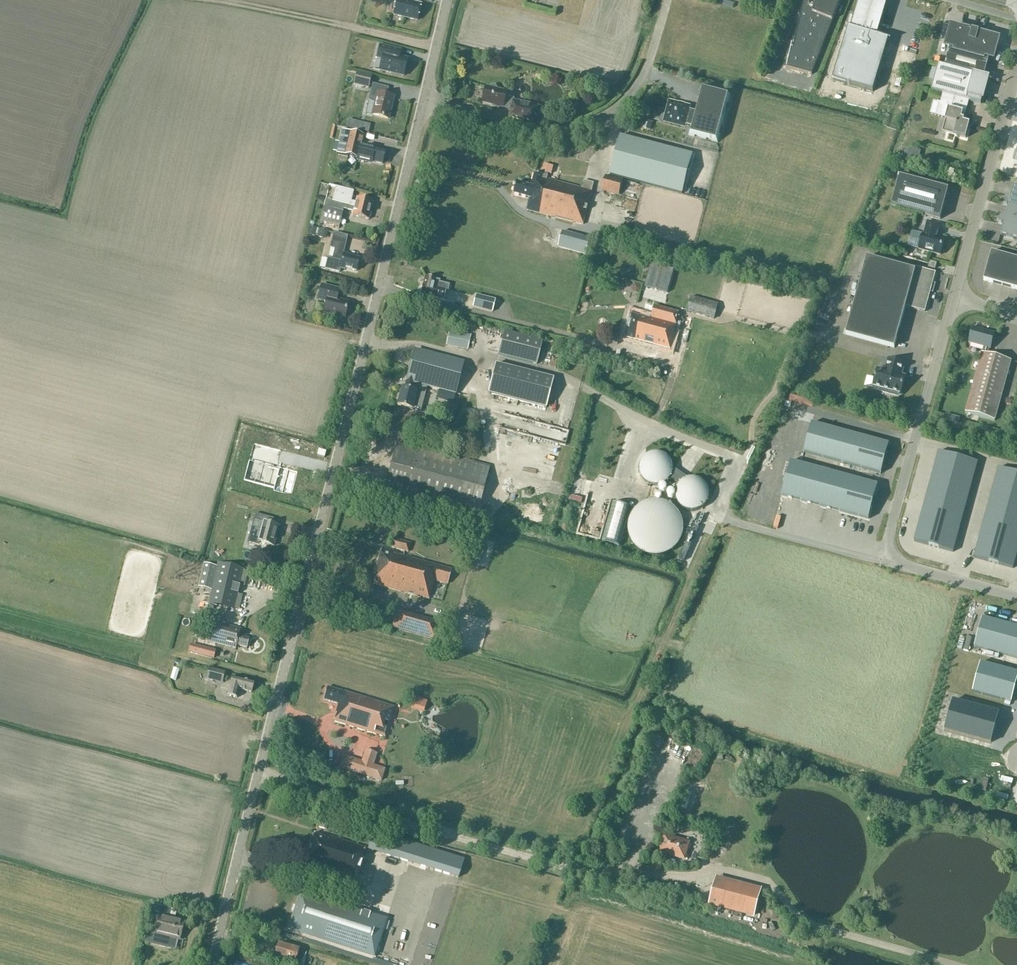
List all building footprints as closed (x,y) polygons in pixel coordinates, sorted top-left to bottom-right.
[(418,21),(422,4),(414,2),(415,0),(397,0),(394,16),(418,21)] [(818,0),(804,0),(793,48),(791,47),(786,67),(785,67),(785,68),(812,75),(832,22),(812,14),(818,0)] [(812,14),(832,22),(841,0),(818,0),(812,14)] [(833,80),(873,92),(888,40),(889,40),(876,36),(884,9),(886,9),(887,8),(877,7),(878,5),(873,2),(868,1),(867,4),(859,0),(858,0),(858,1),(861,2),(853,29),(847,27),(847,28),(848,28),(833,80)] [(951,109),(954,97),(981,104),(988,79),(984,78),(989,58),(993,59),(998,39),(951,26),(946,46),(950,48),(944,67),(938,65),(931,91),(942,94),(940,102),(937,102),(940,103),(938,112),(946,114),(946,118),(948,118),(945,130),(956,133),(956,136),(965,138),(969,123),(963,121),(964,119),(961,119),(963,112),(951,109)] [(379,70),(403,76),(407,59),(399,57),(400,50),(379,45),(376,59),(381,60),(379,70)] [(368,88),(371,76),(357,73),(354,85),(368,88)] [(388,119),(393,97),(383,95),(385,87),(372,84),(368,101),(375,102),(372,115),(388,119)] [(487,87),(484,98),(483,102),(504,107),(504,106),(512,108),(509,121),(535,127),(540,108),(514,101),(514,100),(513,95),(509,93),(497,90),(497,88),(496,86),(494,85),(492,85),(490,86),(490,88),(487,87)] [(689,110),(690,106),(668,101),(662,123),(685,129),(686,126),(692,127),(691,134),(717,141),(728,96),(702,90),(696,112),(689,110)] [(364,135),(342,130),(337,153),(357,158),(356,160),(371,164),(371,161),(382,164),(385,152),(361,146),(364,135)] [(620,135),(610,174),(682,193),(692,154),(620,135)] [(543,175),(535,173),(531,186),(517,183),(513,194),(530,199),(527,210),(583,225),(594,183),(584,181),(582,188),(547,179),(548,176),(548,173),(551,174),(553,167),(544,164),(542,172),(544,172),(543,175)] [(623,180),(605,176),(601,191),(619,195),(623,180)] [(891,206),(940,219),(948,190),(899,176),(891,206)] [(1016,240),(1016,187),(1014,186),(1010,198),(1009,197),(1007,198),(1005,199),(1005,201),(1005,203),(1007,204),(1009,205),(1005,217),(1003,216),(1001,217),(1000,218),(1000,220),(1000,222),(1001,223),(1003,224),(1000,235),(1016,240)] [(335,188),(332,201),(370,211),(373,202),(357,198),(355,203),(351,201),(353,192),(335,188)] [(326,200),(320,222),(339,226),(343,209),(353,211),(352,216),(368,220),(370,211),(345,205),(332,201),(326,200)] [(923,234),(919,249),(940,255),(944,240),(937,238),(941,226),(927,222),(924,234),(923,234)] [(305,234),(324,239),(326,231),(307,226),(305,234)] [(585,254),(589,239),(562,232),(558,247),(585,254)] [(326,259),(324,270),(338,273),(339,269),(345,270),(345,269),(356,271),(359,259),(349,257),(349,255),(343,254),(344,250),(346,244),(332,240),(330,247),(330,248),(335,249),(332,261),(326,259)] [(1016,290),(1016,259),(991,252),(983,281),(1016,290)] [(925,312),(935,273),(916,267),(915,270),(866,257),(845,335),(894,348),(906,307),(925,312)] [(420,294),(443,300),(445,291),(448,292),(449,285),(439,283),(440,281),(425,277),(423,285),(422,285),(420,294)] [(338,289),(321,285),(318,300),(326,302),(323,312),(345,318),(348,302),(335,299),(338,289)] [(473,307),(492,312),(495,300),(476,296),(473,307)] [(714,319),(718,304),(691,296),(687,312),(714,319)] [(632,312),(625,337),(671,349),(675,332),(674,332),(676,324),(679,312),(655,305),(652,318),(632,312)] [(984,347),(966,413),(994,421),(1011,361),(988,355),(990,348),(994,334),(973,328),(969,343),(984,347)] [(467,350),(470,336),(450,331),(447,345),(467,350)] [(497,355),(536,365),(542,341),(503,332),(497,355)] [(464,361),(416,349),(414,358),(412,357),(404,389),(402,388),(397,406),(420,412),(427,387),(439,390),(437,399),(454,403),(464,361)] [(900,394),(905,377),(901,376),(904,364),(888,360),(885,371),(878,369),(873,387),(900,394)] [(487,394),(546,408),(553,379),(495,364),(487,394)] [(891,439),(813,417),(805,447),(883,468),(891,439)] [(558,457),(560,446),(523,437),(520,445),(538,450),(534,465),(555,470),(558,457)] [(489,468),(397,443),(384,491),(477,515),(489,468)] [(938,451),(914,541),(953,552),(978,462),(938,451)] [(714,460),(708,456),(705,460),(701,457),(696,464),(707,471),(714,460)] [(878,485),(791,461),(782,496),(869,519),(878,485)] [(510,462),(508,469),(528,475),(530,467),(510,462)] [(249,464),(244,484),(273,491),(272,494),(292,499),(298,474),(279,469),(278,471),(268,469),(263,488),(255,485),(257,479),(247,476),(250,464),(249,464)] [(976,560),(1015,571),(1016,564),(1016,474),(1001,470),(976,560)] [(723,484),(720,493),(724,495),(728,486),(723,484)] [(631,510),(615,505),(604,541),(620,546),(631,510)] [(255,514),(251,529),(260,531),(257,542),(273,546),(279,526),(267,523),(269,517),(255,514)] [(453,532),(451,540),(464,544),(466,536),(453,532)] [(408,552),(411,544),(394,539),(391,548),(408,552)] [(373,584),(429,599),(434,581),(448,585),(452,570),(392,553),(393,550),(382,547),(374,575),(376,575),(373,584)] [(208,604),(234,610),(243,570),(217,564),(217,567),(203,564),(198,587),(211,590),(208,604)] [(438,624),(397,612),(393,628),(434,640),(438,624)] [(1016,659),(1016,627),(982,617),(974,647),(1016,659)] [(247,648),(249,639),(239,636),(241,630),(211,622),(207,641),(236,648),(236,645),(247,648)] [(215,650),(191,644),(188,652),(213,659),(215,650)] [(980,663),(972,692),(1011,703),(1016,681),(1016,673),(980,663)] [(222,683),(225,672),(209,668),(206,679),(222,683)] [(172,669),(168,680),(173,682),(177,671),(172,669)] [(239,689),(251,692),(254,683),(231,677),(227,696),(237,698),(239,689)] [(383,738),(393,709),(328,687),(322,702),(338,707),(336,714),(337,714),(334,722),(383,738)] [(953,702),(945,731),(990,743),(998,714),(953,702)] [(654,736),(652,747),(661,748),(662,737),(654,736)] [(377,754),(365,750),(362,762),(344,757),(341,768),(381,781),(384,772),(372,768),(377,754)] [(459,878),(465,860),(374,832),(368,850),(459,878)] [(328,837),(314,833),(303,867),(357,884),(364,860),(362,859),(365,848),(329,836),(328,837)] [(684,859),(688,843),(664,836),(660,852),(684,859)] [(760,891),(716,879),(710,903),(754,915),(760,891)] [(436,899),(444,903),(451,889),(442,885),(436,899)] [(301,891),(296,907),(294,907),(292,910),(294,911),(288,930),(374,958),(387,920),(301,891)] [(144,943),(175,951),(178,940),(179,940),(184,921),(174,919),(176,911),(150,904),(148,913),(151,914),(144,943)] [(425,929),(437,931),(438,923),(426,921),(425,929)] [(299,949),(278,944),(274,956),(295,962),(299,949)]
